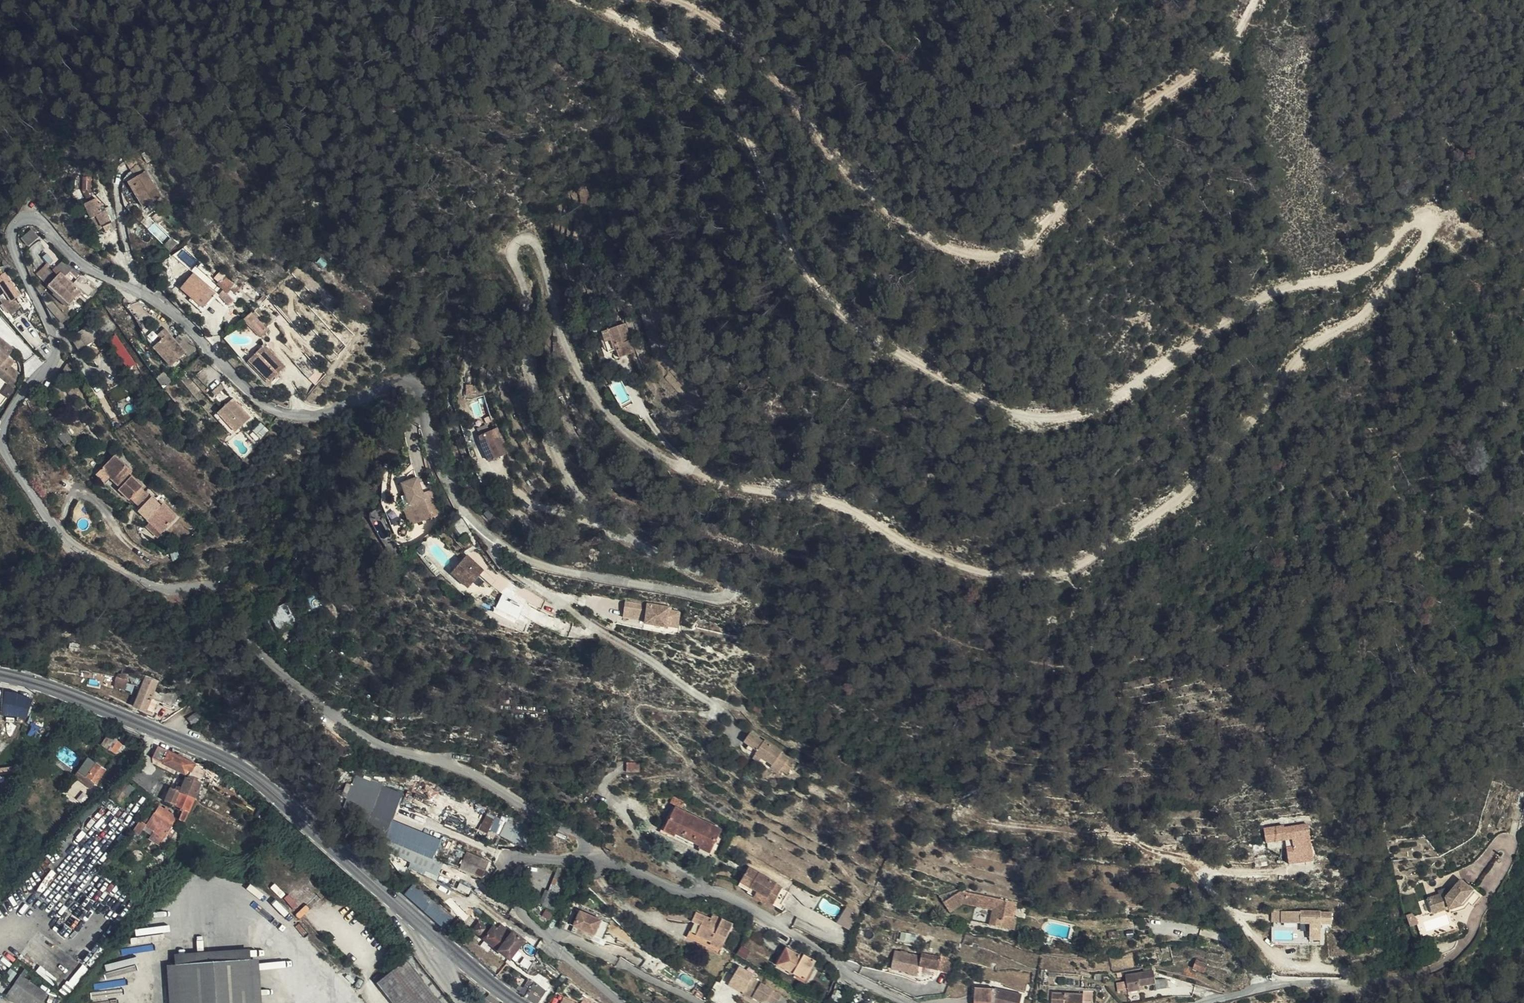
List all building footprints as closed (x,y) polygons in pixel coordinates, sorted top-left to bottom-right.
[(137,171),(144,165),(136,152),(129,156),(129,159),(137,171)] [(141,178),(149,174),(144,165),(137,171),(141,178)] [(164,203),(168,200),(153,172),(149,174),(141,178),(133,183),(149,211),(164,203)] [(106,211),(99,198),(88,202),(95,218),(101,216),(105,227),(115,223),(106,211)] [(115,206),(106,211),(115,223),(120,221),(115,206)] [(101,216),(95,218),(100,229),(105,227),(101,216)] [(21,237),(29,246),(40,237),(32,228),(21,237)] [(173,251),(180,244),(176,239),(168,246),(173,251)] [(53,288),(54,287),(63,278),(51,266),(42,275),(53,288)] [(243,285),(224,267),(217,274),(222,279),(220,280),(231,290),(234,286),(239,290),(243,285)] [(29,296),(19,280),(13,285),(3,269),(0,270),(0,298),(12,316),(24,307),(21,301),(29,296)] [(205,304),(217,289),(194,272),(182,286),(205,304)] [(63,278),(54,287),(74,307),(86,295),(66,274),(63,278)] [(95,297),(102,290),(90,278),(83,285),(95,297)] [(260,314),(252,305),(242,314),(250,323),(260,314)] [(260,314),(250,323),(259,332),(268,323),(260,314)] [(120,326),(113,316),(93,333),(99,342),(120,326)] [(643,350),(633,318),(611,325),(617,348),(625,345),(628,355),(643,350)] [(154,346),(158,350),(174,336),(169,331),(154,346)] [(201,348),(189,335),(180,342),(192,356),(201,348)] [(12,385),(14,386),(15,385),(25,373),(15,365),(19,361),(12,356),(19,348),(4,336),(1,340),(0,340),(0,375),(12,385)] [(174,336),(158,350),(175,369),(190,354),(174,336)] [(285,363),(264,342),(249,357),(270,378),(275,372),(277,373),(280,370),(279,368),(285,363)] [(166,387),(173,382),(168,376),(161,381),(166,387)] [(176,386),(173,382),(166,387),(169,392),(176,386)] [(217,398),(226,390),(223,386),(214,393),(217,398)] [(11,387),(5,394),(8,397),(14,392),(13,391),(14,390),(11,387)] [(234,400),(218,415),(234,435),(250,421),(234,400)] [(234,435),(218,415),(214,418),(230,439),(234,435)] [(258,435),(264,429),(259,422),(252,429),(258,435)] [(67,441),(73,435),(65,426),(59,431),(67,441)] [(502,457),(514,450),(506,434),(503,429),(499,430),(497,427),(491,431),(492,435),(491,435),(502,457)] [(506,434),(514,450),(521,447),(513,431),(506,434)] [(135,499),(139,503),(145,496),(141,493),(145,488),(130,472),(132,470),(117,454),(102,469),(111,478),(121,488),(119,490),(131,502),(135,499)] [(106,483),(111,478),(102,469),(97,474),(106,483)] [(409,507),(417,526),(439,516),(429,492),(421,496),(414,480),(401,485),(405,497),(400,500),(403,509),(409,507)] [(139,503),(137,505),(141,509),(151,498),(147,494),(145,496),(139,503)] [(151,498),(141,509),(138,512),(151,526),(153,523),(164,535),(178,521),(163,506),(161,509),(156,504),(151,498)] [(161,509),(163,506),(166,503),(162,498),(156,504),(161,509)] [(410,529),(417,526),(409,507),(403,509),(410,529)] [(439,528),(447,524),(445,518),(437,522),(439,528)] [(481,565),(471,557),(457,576),(475,590),(486,576),(477,570),(481,565)] [(477,570),(486,576),(489,571),(481,565),(477,570)] [(231,576),(237,572),(233,567),(223,574),(225,577),(227,576),(231,576)] [(249,597),(261,597),(261,589),(248,589),(249,597)] [(656,609),(635,606),(632,623),(653,626),(653,628),(676,632),(676,630),(680,611),(657,606),(656,609)] [(281,634),(297,624),(287,607),(271,616),(281,634)] [(689,613),(680,611),(676,630),(685,631),(689,613)] [(143,685),(136,714),(148,717),(151,704),(154,688),(143,685)] [(123,687),(112,686),(111,696),(122,697),(123,687)] [(2,716),(30,717),(31,693),(4,692),(2,716)] [(164,708),(175,710),(183,697),(174,692),(172,693),(167,696),(164,708)] [(151,704),(148,717),(155,719),(158,705),(151,704)] [(193,732),(205,725),(200,718),(188,725),(193,732)] [(760,756),(767,761),(776,768),(775,769),(784,775),(787,772),(791,775),(798,765),(785,756),(786,754),(770,741),(768,744),(754,734),(747,743),(753,747),(751,750),(760,756)] [(113,742),(104,737),(96,747),(107,753),(113,742)] [(119,746),(113,742),(107,753),(113,757),(119,746)] [(193,770),(197,763),(158,745),(154,754),(164,763),(166,764),(187,774),(190,768),(193,770)] [(763,767),(767,761),(760,756),(756,762),(763,767)] [(88,758),(78,771),(96,783),(105,770),(88,758)] [(354,800),(352,803),(384,814),(385,812),(397,790),(378,780),(380,777),(367,770),(363,771),(348,776),(345,781),(354,800)] [(195,797),(201,783),(187,777),(185,782),(181,780),(179,785),(180,785),(183,787),(182,791),(195,797)] [(350,800),(340,798),(348,808),(352,803),(354,800),(345,781),(342,788),(350,800)] [(176,805),(182,791),(183,787),(180,785),(178,789),(172,786),(166,801),(176,805)] [(342,788),(340,798),(350,800),(342,788)] [(112,798),(122,805),(128,795),(118,789),(112,798)] [(184,821),(192,804),(195,797),(182,791),(176,805),(183,808),(179,818),(184,821)] [(352,803),(348,808),(354,815),(378,826),(384,814),(352,803)] [(724,826),(677,805),(666,829),(679,835),(681,831),(703,841),(702,846),(714,851),(724,826)] [(154,815),(173,826),(175,821),(172,814),(160,806),(154,815)] [(517,839),(519,841),(530,824),(503,811),(495,827),(502,831),(501,832),(516,841),(517,839)] [(384,814),(378,826),(427,849),(433,835),(430,834),(433,827),(385,812),(384,814)] [(165,839),(173,826),(154,815),(153,814),(145,825),(139,834),(143,837),(149,828),(156,833),(164,839),(165,839)] [(1286,840),(1289,863),(1314,861),(1310,821),(1264,826),(1266,842),(1286,840)] [(530,824),(519,841),(523,843),(534,826),(530,824)] [(407,861),(414,849),(369,828),(366,835),(369,837),(368,838),(375,843),(374,844),(407,861)] [(160,845),(164,839),(156,833),(152,839),(160,845)] [(469,864),(474,874),(483,857),(461,847),(456,858),(466,861),(469,864)] [(405,865),(430,879),(434,871),(433,870),(438,860),(414,849),(407,861),(405,865)] [(467,868),(469,873),(474,876),(474,874),(469,864),(466,861),(456,858),(454,862),(464,866),(467,868)] [(774,880),(738,860),(729,878),(743,886),(742,889),(752,894),(752,893),(763,899),(765,896),(773,881),(774,880)] [(1256,871),(1276,870),(1275,864),(1270,864),(1270,861),(1256,862),(1256,871)] [(453,864),(469,873),(467,868),(464,866),(454,862),(453,864)] [(547,907),(564,864),(552,864),(534,900),(547,907)] [(1472,896),(1481,887),(1461,868),(1444,883),(1442,880),(1424,886),(1430,906),(1458,897),(1462,901),(1469,894),(1472,896)] [(410,881),(413,875),(404,869),(400,875),(410,881)] [(780,884),(773,881),(765,896),(771,900),(780,884)] [(943,885),(939,887),(973,904),(977,898),(993,900),(994,898),(943,885)] [(921,898),(925,906),(927,909),(929,907),(943,900),(972,906),(970,918),(993,923),(994,913),(991,912),(993,900),(977,898),(973,904),(939,887),(921,898)] [(1414,898),(1408,900),(1412,911),(1418,909),(1414,898)] [(442,915),(447,916),(429,900),(421,908),(442,915)] [(601,921),(586,912),(574,906),(565,926),(586,936),(588,931),(594,934),(601,921)] [(838,922),(851,929),(859,912),(847,906),(838,922)] [(684,916),(686,916),(690,918),(694,909),(688,907),(684,916)] [(421,909),(444,928),(452,919),(447,916),(442,915),(421,908),(421,909)] [(703,939),(715,944),(727,915),(712,910),(711,914),(694,908),(694,909),(690,918),(693,919),(688,929),(704,936),(703,939)] [(1310,942),(1324,942),(1324,926),(1333,926),(1333,909),(1282,910),(1282,923),(1310,923),(1310,942)] [(1272,910),(1272,921),(1281,921),(1280,910),(1272,910)] [(602,919),(586,912),(601,921),(602,919)] [(690,918),(686,916),(679,933),(714,947),(715,944),(703,939),(704,936),(688,929),(693,919),(690,918)] [(993,923),(970,918),(970,922),(992,927),(993,923)] [(478,935),(484,929),(478,923),(472,930),(478,935)] [(506,957),(520,939),(510,932),(509,933),(499,925),(495,931),(492,929),(484,940),(506,957)] [(780,939),(773,956),(800,970),(809,951),(800,945),(798,949),(780,939)] [(740,946),(739,955),(749,957),(750,948),(740,946)] [(916,974),(920,953),(895,949),(892,970),(916,974)] [(938,974),(941,953),(922,951),(920,972),(938,974)] [(438,1002),(449,1002),(429,980),(408,955),(401,961),(403,963),(407,961),(418,973),(415,976),(438,1002)] [(172,1002),(260,1002),(257,961),(169,968),(172,1002)] [(415,976),(418,973),(407,961),(403,963),(401,961),(384,977),(380,971),(369,981),(388,1002),(438,1002),(415,976)] [(777,987),(746,970),(738,987),(747,992),(749,990),(755,994),(763,992),(772,997),(777,987)] [(1154,985),(1153,971),(1123,974),(1124,992),(1137,991),(1137,987),(1154,985)] [(13,1002),(39,1002),(45,993),(17,974),(2,996),(13,1002)] [(534,1002),(537,1002),(547,990),(535,981),(534,984),(529,981),(519,994),(534,1002)]
